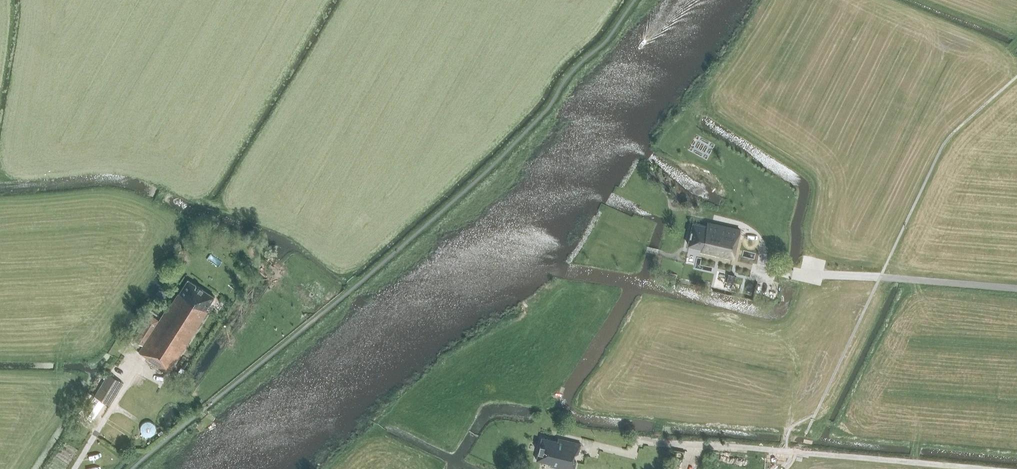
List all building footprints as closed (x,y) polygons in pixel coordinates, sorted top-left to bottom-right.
[(733,258),(739,230),(707,222),(706,226),(693,222),(688,244),(701,247),(700,251),(733,258)] [(214,297),(187,280),(178,294),(177,293),(171,303),(170,302),(158,321),(150,315),(134,340),(142,345),(138,352),(147,358),(146,359),(168,373),(207,312),(205,311),(214,297)] [(166,294),(159,290),(155,294),(162,299),(166,294)] [(108,405),(122,383),(108,374),(94,396),(108,405)] [(88,419),(95,424),(98,420),(90,416),(88,419)] [(572,461),(574,453),(578,454),(580,444),(558,438),(557,441),(541,437),(536,460),(552,464),(551,467),(560,468),(574,468),(576,462),(572,461)]
